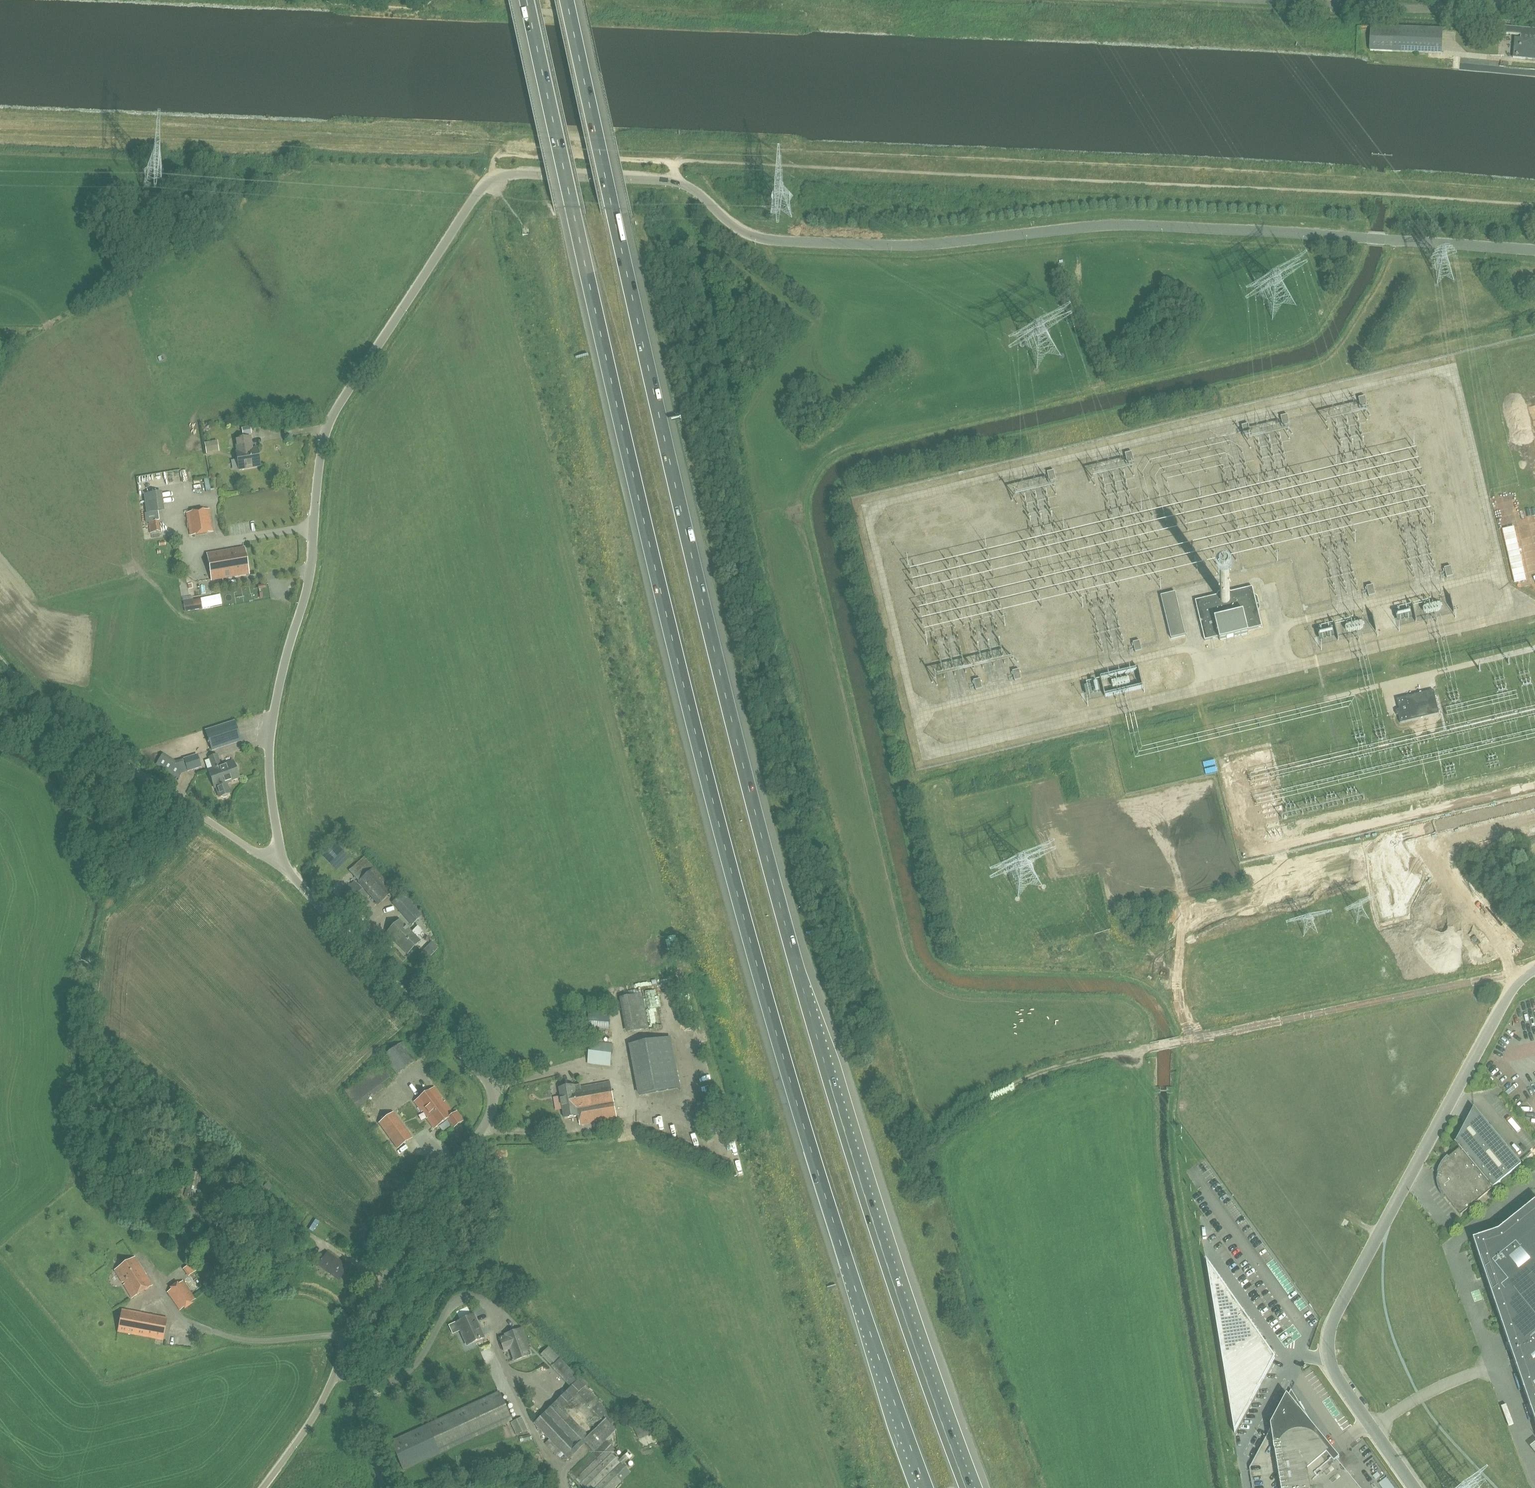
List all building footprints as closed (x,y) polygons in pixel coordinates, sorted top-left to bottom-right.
[(1371,26),(1370,50),(1441,53),(1442,29),(1371,26)] [(1501,33),(1521,35),(1520,38),(1515,38),(1513,58),(1534,60),(1534,29),(1502,26),(1501,33)] [(1358,398),(1359,402),(1360,408),(1367,406),(1365,397),(1358,398)] [(1280,416),(1281,420),(1283,426),(1290,425),(1289,421),(1288,419),(1287,415),(1280,416)] [(1242,426),(1242,429),(1243,432),(1244,436),(1251,434),(1248,424),(1242,426)] [(242,427),(243,434),(251,432),(250,425),(242,427)] [(237,452),(236,452),(239,469),(260,466),(257,449),(250,450),(249,446),(251,445),(250,437),(235,440),(237,452)] [(218,452),(216,442),(204,444),(206,454),(218,452)] [(1125,454),(1126,457),(1127,464),(1134,462),(1132,452),(1125,454)] [(1056,481),(1055,474),(1054,471),(1047,472),(1049,482),(1056,481)] [(145,495),(147,511),(149,533),(161,532),(158,509),(163,509),(161,494),(145,495)] [(191,535),(212,532),(209,509),(187,513),(191,535)] [(207,555),(212,580),(248,573),(244,548),(207,555)] [(1444,568),(1445,572),(1446,578),(1453,576),(1451,566),(1444,568)] [(1373,585),(1366,587),(1369,597),(1375,595),(1373,585)] [(1218,592),(1216,595),(1195,600),(1204,640),(1219,637),(1220,640),(1248,633),(1248,630),(1262,627),(1258,610),(1260,608),(1258,596),(1254,594),(1253,587),(1231,592),(1228,590),(1218,592)] [(1186,635),(1175,592),(1160,596),(1171,638),(1186,635)] [(1448,611),(1445,599),(1418,605),(1421,617),(1448,611)] [(192,601),(184,602),(186,611),(194,609),(192,601)] [(1410,610),(1396,613),(1398,621),(1412,618),(1410,610)] [(1340,624),(1343,636),(1370,629),(1367,618),(1340,624)] [(1320,638),(1335,634),(1332,623),(1317,627),(1320,638)] [(1133,643),(1134,647),(1135,652),(1142,651),(1140,641),(1133,643)] [(1019,670),(1012,671),(1015,681),(1022,679),(1020,674),(1019,670)] [(983,689),(982,684),(980,679),(973,681),(976,690),(983,689)] [(1438,711),(1433,691),(1397,699),(1399,710),(1398,710),(1398,711),(1396,711),(1396,715),(1398,715),(1400,723),(1439,713),(1438,711)] [(206,731),(212,750),(240,741),(234,722),(206,731)] [(180,776),(175,761),(163,753),(162,756),(157,764),(179,778),(180,776)] [(184,759),(188,772),(201,767),(197,755),(184,759)] [(235,763),(234,763),(233,761),(220,766),(216,755),(209,757),(213,768),(208,770),(214,788),(216,787),(219,797),(221,796),(222,797),(223,797),(224,797),(225,797),(226,797),(227,797),(227,796),(227,795),(228,795),(228,794),(230,793),(227,783),(226,782),(239,778),(236,770),(237,770),(237,769),(238,768),(238,767),(238,766),(237,766),(237,765),(237,764),(236,764),(235,763)] [(373,869),(359,883),(379,905),(394,891),(373,869)] [(368,896),(356,883),(344,895),(355,907),(368,896)] [(421,916),(401,894),(391,903),(411,925),(421,916)] [(412,933),(406,927),(400,921),(387,933),(407,954),(420,941),(417,938),(424,932),(418,927),(412,933)] [(436,947),(431,941),(423,948),(428,953),(436,947)] [(622,998),(628,1032),(648,1029),(642,994),(622,998)] [(670,1038),(630,1046),(639,1096),(680,1088),(670,1038)] [(610,1066),(613,1045),(591,1042),(588,1063),(610,1066)] [(384,1056),(397,1074),(415,1061),(402,1043),(384,1056)] [(559,1088),(565,1119),(579,1116),(580,1125),(617,1118),(611,1082),(581,1087),(580,1085),(559,1088)] [(447,1119),(454,1128),(463,1121),(456,1111),(453,1114),(444,1102),(442,1103),(440,1100),(442,1098),(434,1087),(414,1101),(422,1111),(425,1109),(430,1116),(427,1118),(434,1128),(447,1119)] [(1445,1160),(1442,1164),(1440,1168),(1439,1173),(1438,1178),(1439,1183),(1440,1187),(1442,1192),(1445,1195),(1461,1214),(1492,1188),(1493,1188),(1493,1187),(1521,1164),(1474,1107),(1455,1142),(1454,1142),(1459,1148),(1448,1157),(1445,1160)] [(379,1123),(398,1148),(411,1138),(393,1113),(379,1123)] [(1498,1230),(1473,1239),(1534,1422),(1534,1200),(1498,1230)] [(255,1255),(268,1243),(261,1236),(250,1248),(252,1249),(250,1251),(255,1255)] [(261,1254),(253,1263),(259,1270),(276,1252),(272,1248),(263,1257),(261,1254)] [(320,1254),(316,1268),(326,1270),(325,1275),(333,1277),(340,1283),(351,1268),(341,1260),(320,1254)] [(115,1269),(132,1298),(152,1285),(135,1257),(115,1269)] [(1274,1357),(1269,1350),(1270,1349),(1264,1341),(1263,1342),(1262,1339),(1206,1259),(1234,1433),(1246,1412),(1245,1412),(1274,1357)] [(182,1281),(167,1292),(180,1310),(195,1299),(182,1281)] [(122,1311),(118,1331),(163,1339),(167,1319),(122,1311)] [(458,1332),(463,1330),(465,1335),(463,1336),(467,1345),(483,1338),(474,1315),(459,1321),(454,1323),(458,1332)] [(526,1349),(519,1330),(505,1335),(506,1336),(500,1339),(504,1351),(510,1348),(514,1360),(531,1355),(528,1348),(526,1349)] [(560,1359),(554,1352),(546,1359),(552,1366),(560,1359)] [(560,1359),(552,1366),(550,1367),(555,1372),(564,1363),(560,1359)] [(582,1378),(534,1423),(549,1439),(544,1444),(557,1457),(562,1452),(568,1459),(585,1443),(593,1452),(598,1447),(599,1448),(571,1475),(584,1487),(614,1487),(622,1480),(613,1470),(620,1463),(611,1453),(614,1450),(606,1441),(601,1446),(600,1445),(615,1431),(610,1425),(615,1421),(584,1388),(588,1384),(582,1378)] [(1337,1460),(1339,1458),(1317,1431),(1291,1389),(1288,1395),(1287,1394),(1270,1424),(1271,1427),(1249,1467),(1253,1487),(1359,1487),(1337,1460)] [(499,1392),(390,1442),(403,1470),(512,1420),(499,1392)] [(528,1430),(522,1417),(510,1423),(516,1435),(528,1430)] [(632,1456),(628,1452),(618,1461),(622,1465),(632,1456)]
